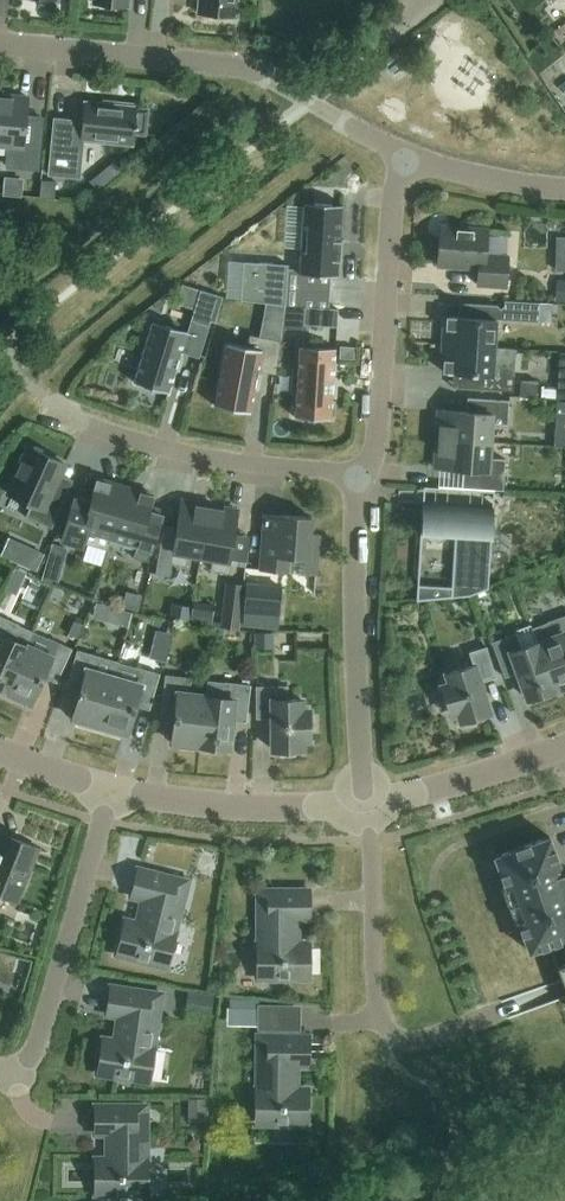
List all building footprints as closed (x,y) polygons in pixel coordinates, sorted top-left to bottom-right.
[(238,0),(200,0),(199,12),(236,16),(238,0)] [(9,146),(8,165),(38,168),(42,126),(25,124),(28,96),(13,94),(13,98),(0,97),(0,145),(9,146)] [(52,148),(50,170),(66,172),(81,173),(84,139),(132,144),(133,134),(148,135),(150,107),(134,106),(134,102),(118,101),(118,104),(86,101),(84,123),(71,121),(71,119),(54,118),(52,148)] [(341,239),(343,204),(304,202),(300,273),(338,275),(339,260),(341,260),(342,240),(341,239)] [(507,286),(509,255),(491,254),(486,249),(488,229),(441,226),(438,264),(478,267),(477,283),(507,286)] [(286,305),(289,264),(244,261),(241,302),(286,305)] [(556,301),(564,301),(564,278),(557,278),(556,301)] [(195,307),(191,319),(188,330),(152,320),(134,381),(147,385),(145,389),(155,391),(156,388),(169,392),(181,351),(200,357),(211,320),(215,321),(223,296),(201,289),(195,307)] [(540,302),(505,299),(505,305),(512,312),(526,313),(526,320),(539,321),(540,302)] [(442,343),(495,347),(497,318),(504,312),(498,304),(465,302),(464,316),(448,315),(447,320),(444,320),(442,343)] [(305,306),(304,324),(337,326),(339,308),(305,306)] [(248,346),(227,342),(214,405),(251,412),(258,370),(276,373),(281,340),(250,334),(248,346)] [(495,347),(442,343),(441,366),(444,366),(444,371),(460,372),(460,386),(513,390),(515,364),(494,363),(495,347)] [(332,418),(336,347),(299,345),(298,367),(293,367),(291,393),(296,393),(295,416),(308,417),(308,420),(318,421),(318,417),(332,418)] [(521,395),(537,396),(538,380),(522,379),(521,395)] [(440,438),(491,441),(492,426),(508,427),(510,400),(468,397),(467,411),(438,409),(438,423),(441,423),(440,438)] [(554,445),(564,446),(564,401),(557,400),(554,445)] [(504,490),(505,471),(506,458),(490,457),(491,441),(440,438),(439,453),(436,453),(435,467),(464,468),(463,487),(504,490)] [(52,493),(66,463),(29,447),(8,492),(32,503),(26,516),(52,528),(65,499),(52,493)] [(81,541),(108,549),(126,486),(98,478),(90,503),(77,499),(64,541),(80,546),(81,541)] [(126,486),(108,549),(109,549),(110,543),(135,550),(134,557),(148,561),(159,523),(146,519),(153,494),(126,486)] [(201,555),(209,507),(195,505),(195,501),(182,499),(177,526),(164,524),(156,573),(170,575),(172,563),(187,565),(189,553),(201,555)] [(494,506),(423,501),(421,537),(427,537),(427,539),(454,540),(452,585),(418,583),(416,600),(470,595),(488,587),(494,506)] [(209,507),(201,555),(213,557),(211,569),(230,573),(232,559),(229,558),(238,509),(224,506),(224,510),(209,507)] [(316,574),(319,533),(311,533),(312,516),(265,513),(260,569),(316,574)] [(37,570),(45,552),(31,546),(23,564),(37,570)] [(63,568),(45,561),(39,576),(57,584),(63,568)] [(16,567),(5,590),(17,595),(27,572),(16,567)] [(243,590),(245,590),(245,583),(226,581),(220,625),(239,628),(243,590)] [(243,625),(278,628),(282,583),(246,581),(243,625)] [(127,592),(123,606),(137,609),(141,596),(127,592)] [(192,606),(172,603),(170,618),(190,621),(192,606)] [(555,688),(561,686),(562,691),(564,690),(564,614),(532,626),(538,641),(555,688)] [(5,691),(33,630),(0,615),(0,688),(5,691)] [(74,619),(68,633),(78,637),(84,624),(74,619)] [(72,648),(33,630),(5,691),(11,693),(9,698),(23,704),(25,700),(31,702),(43,676),(56,682),(72,648)] [(255,632),(254,647),(274,647),(274,632),(255,632)] [(555,688),(538,641),(522,647),(517,632),(492,641),(505,676),(518,671),(528,698),(535,696),(536,701),(551,695),(549,690),(555,688)] [(473,665),(447,673),(450,683),(442,685),(451,713),(458,710),(461,720),(468,718),(469,723),(484,719),(483,714),(489,712),(480,681),(496,677),(486,646),(469,651),(473,665)] [(100,726),(114,678),(97,673),(102,658),(77,650),(67,686),(81,690),(73,718),(79,720),(78,725),(93,729),(94,724),(100,726)] [(118,662),(114,678),(100,726),(106,727),(104,732),(119,737),(121,732),(127,734),(135,706),(149,710),(160,674),(118,662)] [(194,744),(200,745),(206,695),(189,694),(191,677),(165,674),(161,712),(175,713),(172,742),(179,743),(178,748),(194,750),(194,744)] [(206,695),(200,745),(206,746),(206,751),(221,753),(222,748),(229,748),(232,720),(247,722),(251,684),(208,679),(206,695)] [(287,685),(256,685),(257,718),(273,717),(273,749),(280,749),(280,754),(296,754),(296,749),(303,749),(302,738),(310,738),(310,709),(302,709),(302,699),(287,699),(287,685)] [(18,900),(39,848),(2,833),(0,839),(0,893),(18,900)] [(563,872),(550,835),(495,855),(505,885),(502,886),(515,922),(519,921),(529,950),(564,937),(564,871),(563,872)] [(140,868),(134,890),(145,893),(137,923),(127,920),(119,953),(167,965),(188,880),(140,868)] [(309,911),(309,888),(259,888),(259,976),(309,976),(309,943),(298,943),(298,911),(309,911)] [(562,978),(564,987),(564,946),(552,951),(562,978)] [(162,993),(113,985),(111,999),(122,1000),(115,1041),(105,1039),(99,1072),(148,1079),(162,993)] [(214,994),(188,990),(185,1012),(211,1015),(214,994)] [(236,1007),(236,1027),(261,1027),(261,1007),(236,1007)] [(308,1058),(308,1035),(259,1034),(258,1121),(307,1122),(308,1089),(297,1089),(297,1057),(308,1058)] [(188,1097),(188,1120),(208,1120),(208,1097),(188,1097)] [(147,1104),(97,1104),(97,1117),(108,1118),(108,1158),(97,1158),(97,1192),(147,1192),(147,1104)]
